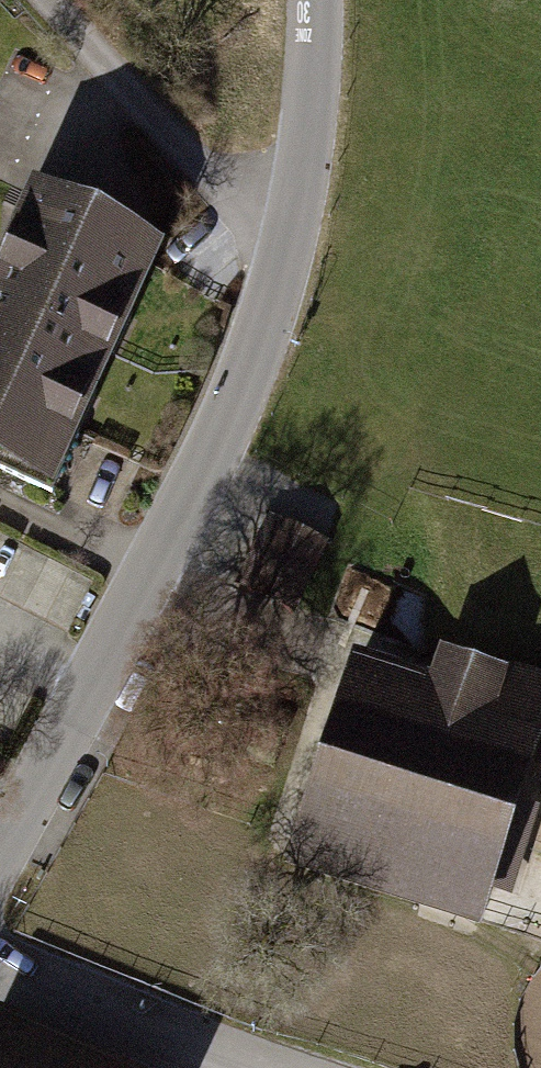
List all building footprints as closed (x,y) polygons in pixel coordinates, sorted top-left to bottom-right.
[(160,242),(28,177),(0,240),(0,399),(73,432),(160,242)] [(73,432),(0,399),(0,463),(50,488),(73,432)] [(322,541),(268,517),(237,589),(291,612),(322,541)] [(277,881),(471,943),(530,762),(540,766),(540,695),(540,696),(435,662),(421,706),(342,681),(277,881)] [(0,1031),(0,1067),(85,1067),(0,1031)]
